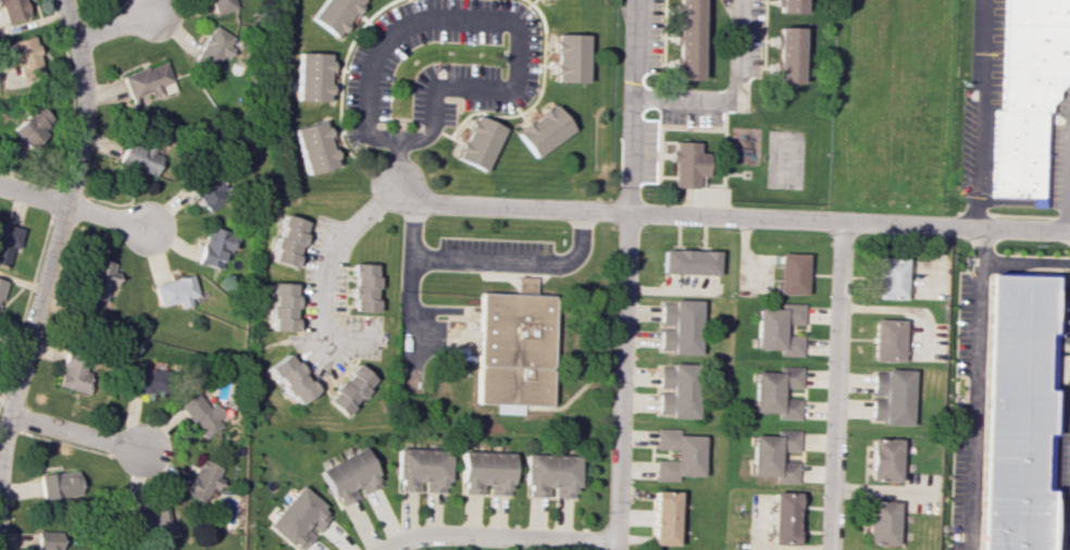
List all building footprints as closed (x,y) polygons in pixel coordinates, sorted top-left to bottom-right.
[(6,23),(29,14),(24,0),(0,0),(0,7),(6,23)] [(236,0),(210,0),(215,15),(238,8),(236,0)] [(310,18),(336,38),(365,0),(323,0),(310,18)] [(698,80),(700,0),(677,0),(675,79),(698,80)] [(777,13),(801,13),(802,0),(777,0),(777,13)] [(1006,24),(1069,26),(1069,0),(1006,0),(1006,24)] [(1069,70),(1069,26),(1006,24),(1005,67),(1069,70)] [(237,38),(214,25),(194,59),(214,71),(223,55),(226,57),(237,38)] [(798,84),(799,28),(776,27),(774,83),(798,84)] [(587,82),(588,34),(555,34),(553,81),(587,82)] [(42,69),(34,36),(11,41),(19,74),(42,69)] [(297,100),(329,101),(330,53),(298,52),(297,100)] [(174,81),(166,60),(123,78),(132,99),(151,91),(153,97),(165,92),(162,86),(174,81)] [(1052,113),(1052,103),(1059,98),(1059,89),(1067,84),(1068,76),(1069,74),(1069,70),(1005,67),(1004,110),(1047,112),(1052,113)] [(11,132),(30,150),(57,122),(38,103),(11,132)] [(573,130),(554,103),(514,130),(533,158),(573,130)] [(1045,155),(1047,112),(1004,110),(996,109),(995,152),(1045,155)] [(504,128),(473,114),(453,157),(484,171),(504,128)] [(305,174),(337,166),(324,119),(293,128),(305,174)] [(157,175),(164,153),(127,141),(120,163),(157,175)] [(677,141),(699,142),(699,153),(707,153),(706,175),(698,175),(698,187),(674,187),(675,161),(671,161),(671,158),(671,151),(677,151),(677,141)] [(1044,199),(1045,155),(995,152),(995,197),(1044,199)] [(205,212),(232,201),(218,169),(192,181),(205,212)] [(308,222),(283,214),(269,260),(294,267),(308,222)] [(6,267),(11,247),(16,248),(21,228),(0,223),(0,265),(6,267)] [(220,270),(225,252),(232,254),(238,234),(209,226),(198,263),(220,270)] [(716,275),(717,251),(662,249),(661,273),(716,275)] [(803,294),(804,254),(777,253),(776,293),(803,294)] [(904,258),(875,257),(874,298),(903,299),(904,258)] [(109,284),(117,285),(119,273),(113,272),(115,262),(92,258),(84,298),(105,302),(109,284)] [(381,311),(381,299),(378,299),(378,276),(375,276),(375,263),(352,263),(352,311),(381,311)] [(178,301),(180,308),(192,305),(190,298),(198,295),(192,273),(154,285),(160,306),(178,301)] [(552,295),(534,295),(535,277),(516,277),(516,294),(479,293),(476,403),(495,404),(495,413),(521,414),(521,405),(549,406),(552,295)] [(1054,278),(1045,549),(988,549),(997,277),(1054,278)] [(270,330),(295,331),(296,283),(271,282),(270,330)] [(697,354),(699,300),(660,299),(659,327),(658,350),(669,350),(669,354),(697,354)] [(754,349),(779,350),(779,355),(801,356),(801,335),(782,335),(783,324),(802,325),(802,304),(780,303),(780,309),(755,308),(754,349)] [(901,361),(902,320),(872,319),(871,361),(901,361)] [(296,405),(316,391),(289,352),(269,366),(296,405)] [(86,394),(91,374),(84,372),(87,358),(65,353),(57,387),(86,394)] [(325,399),(343,415),(375,380),(358,364),(325,399)] [(695,418),(696,365),(657,364),(657,390),(656,390),(656,413),(667,414),(667,418),(695,418)] [(752,412),(777,412),(777,419),(798,420),(799,399),(779,398),(780,387),(800,388),(800,367),(778,366),(778,372),(753,371),(752,412)] [(162,371),(128,368),(126,390),(159,394),(162,371)] [(871,370),(871,396),(870,396),(869,423),(909,424),(911,371),(871,370)] [(180,404),(202,438),(225,424),(212,404),(207,407),(197,393),(180,404)] [(701,435),(677,435),(677,429),(654,428),(654,449),(673,450),(673,460),(653,460),(653,480),(676,481),(676,476),(700,476),(701,435)] [(749,476),(775,476),(775,482),(796,483),(797,462),(777,462),(778,451),(797,451),(798,430),(775,430),(775,435),(750,435),(749,476)] [(897,481),(898,438),(868,438),(867,481),(897,481)] [(319,468),(336,507),(360,497),(359,495),(381,485),(364,448),(319,468)] [(396,480),(399,481),(399,490),(419,491),(419,482),(424,482),(424,492),(447,492),(449,450),(397,448),(396,480)] [(512,452),(462,451),(461,493),(483,494),(483,484),(489,485),(488,494),(510,495),(512,452)] [(577,455),(525,454),(525,496),(547,497),(547,487),(553,487),(552,497),(572,498),(573,488),(576,488),(577,455)] [(183,494),(203,504),(211,488),(216,490),(221,479),(217,476),(220,468),(199,458),(183,494)] [(39,497),(78,496),(77,471),(38,472),(39,497)] [(296,549),(301,549),(315,533),(315,534),(331,514),(298,486),(265,525),(296,549)] [(674,545),(676,491),(651,491),(650,545),(674,545)] [(796,492),(770,492),(769,544),(795,545),(796,492)] [(896,502),(866,500),(864,544),(894,545),(896,502)] [(167,525),(166,507),(128,509),(130,537),(163,536),(162,525),(167,525)] [(60,531),(34,531),(34,549),(60,549),(60,531)]
